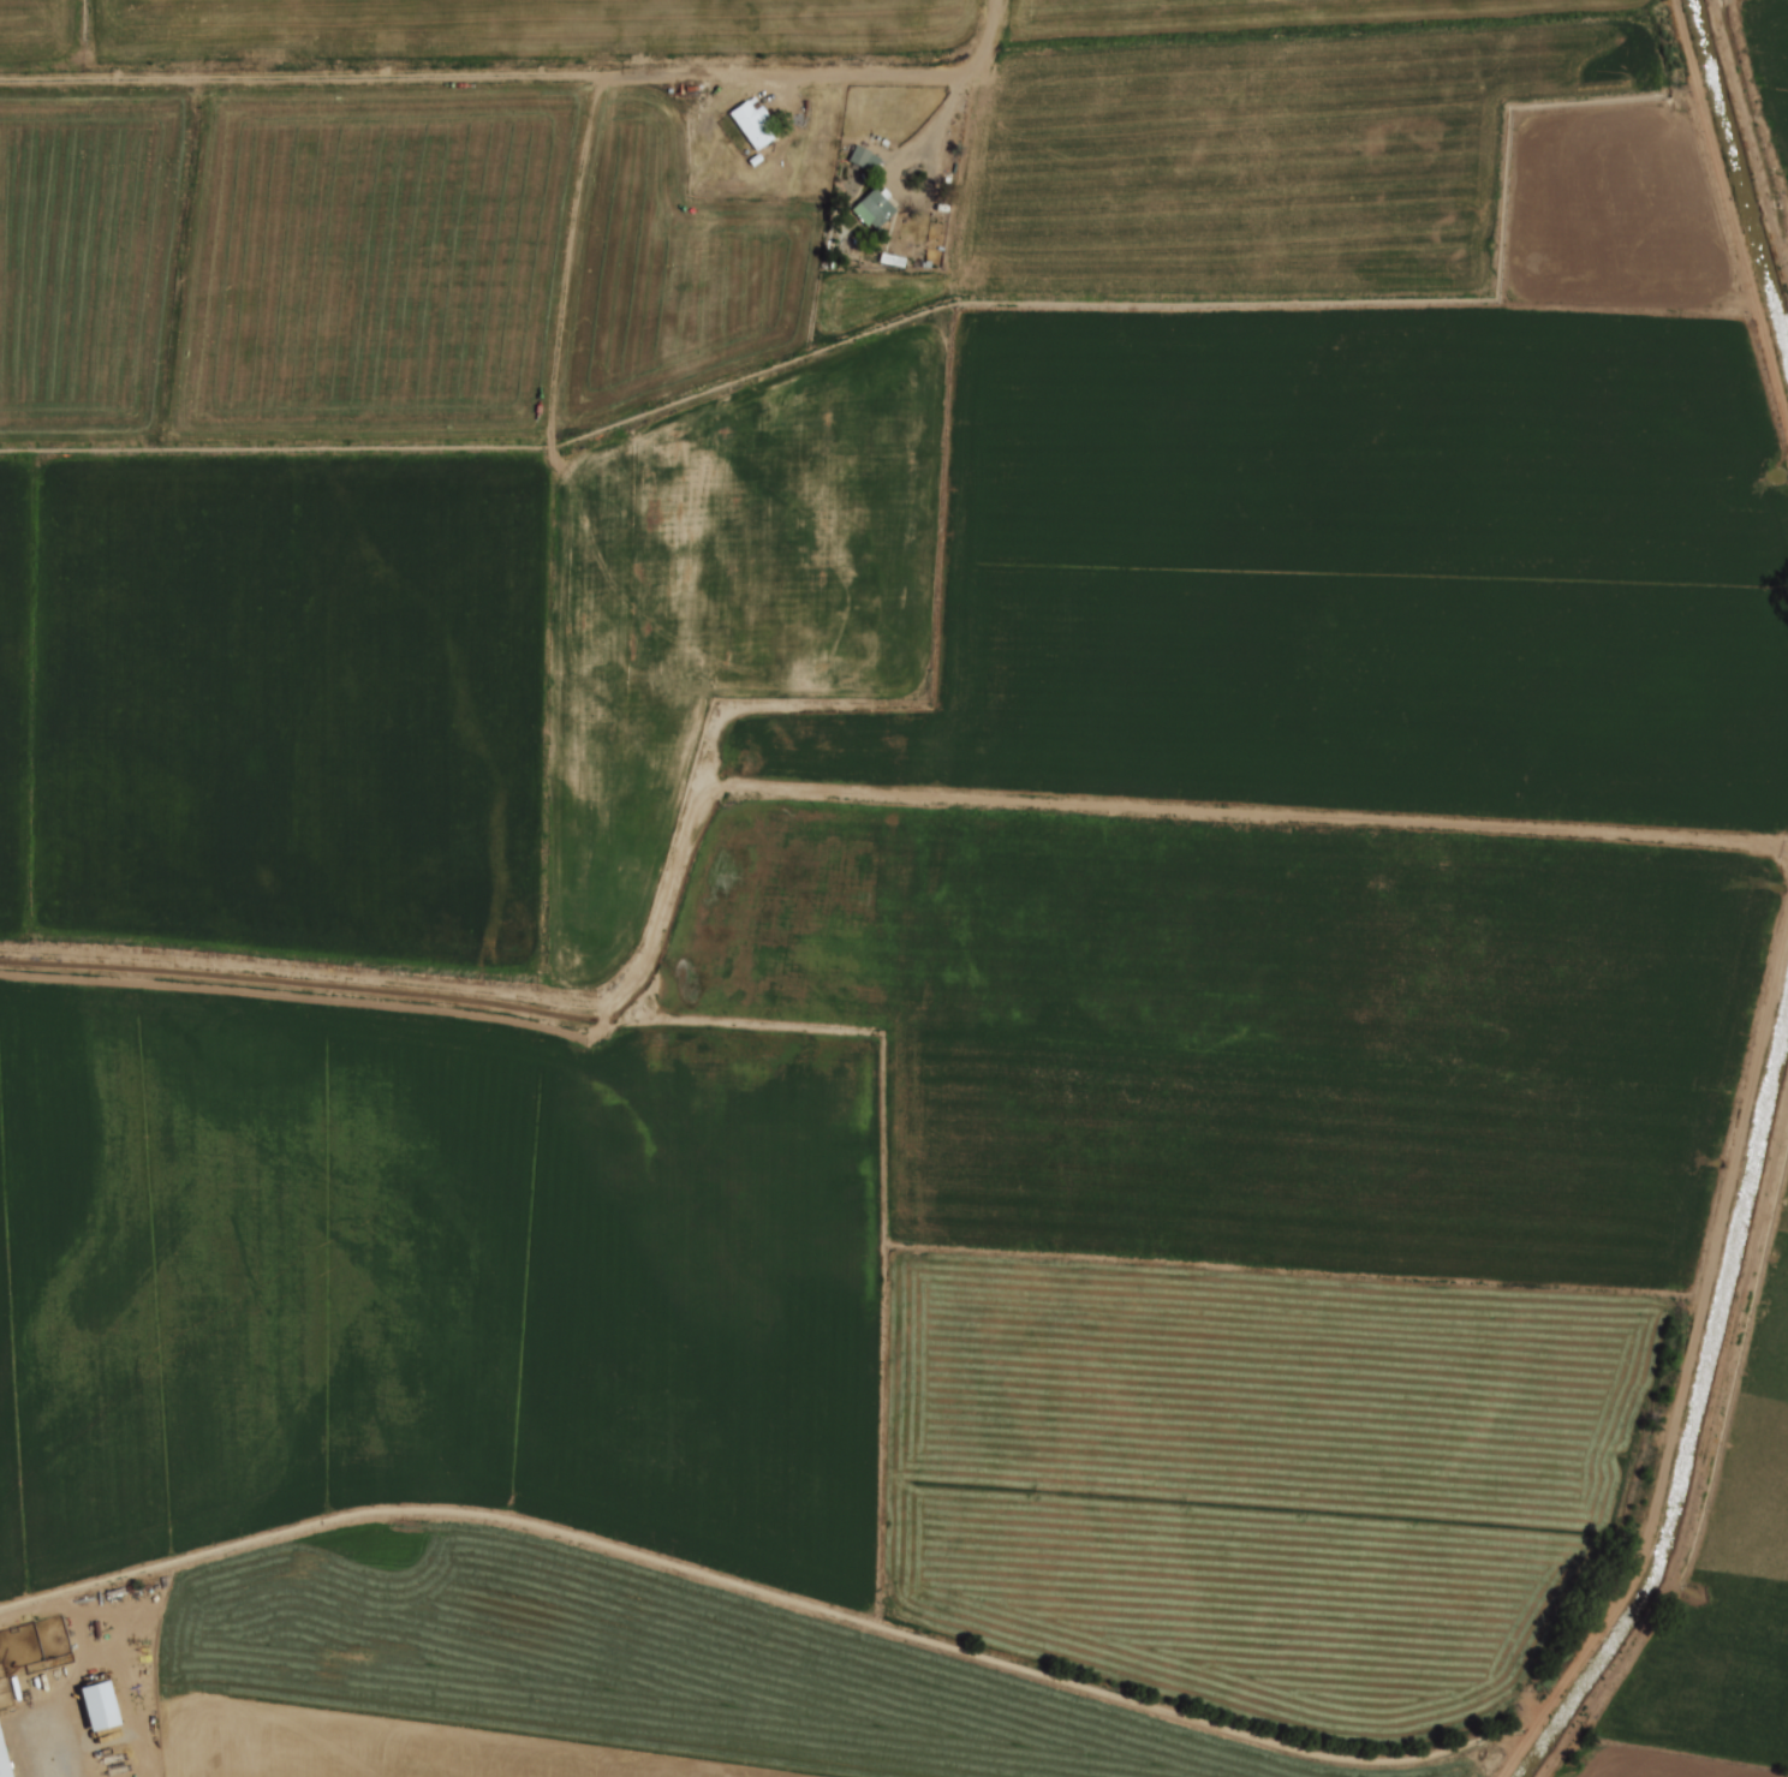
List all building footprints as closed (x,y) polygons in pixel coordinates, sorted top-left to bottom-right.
[(744,100),(753,111),(759,106),(768,117),(759,121),(771,138),(755,151),(726,113),(744,100)] [(856,148),(881,160),(875,174),(848,161),(856,148)] [(872,190),(877,195),(884,189),(890,196),(886,199),(896,210),(876,231),(869,223),(866,227),(851,210),(872,190)] [(77,1686),(87,1730),(117,1722),(107,1679),(77,1686)] [(0,1735),(0,1776),(9,1776),(0,1735)]
